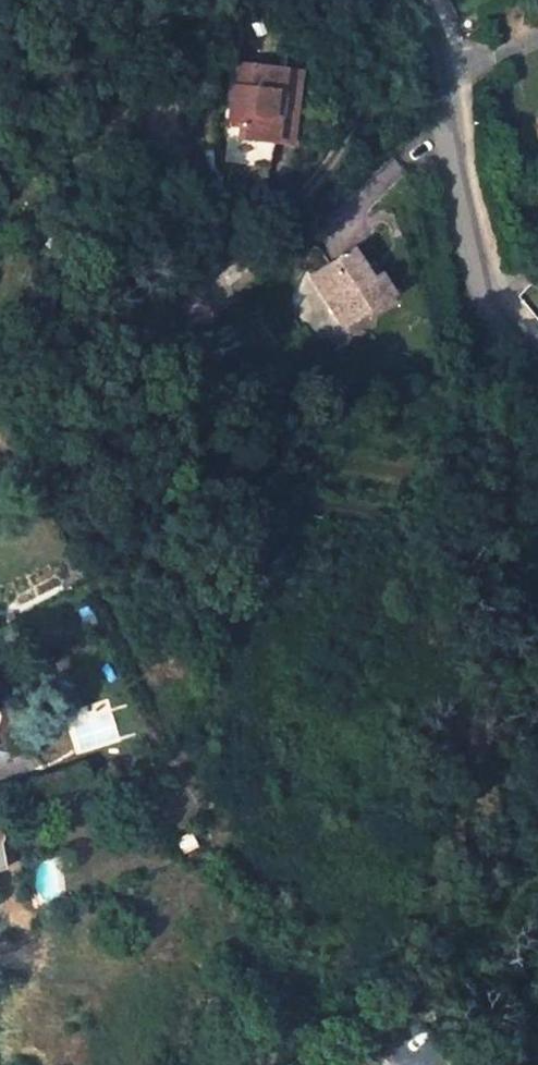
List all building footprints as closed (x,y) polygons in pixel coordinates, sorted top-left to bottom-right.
[(240,135),(290,142),(300,72),(237,64),(229,119),(241,120),(240,135)] [(342,325),(392,293),(380,274),(372,279),(364,267),(352,248),(310,275),(342,325)] [(372,279),(380,274),(372,262),(364,267),(372,279)]
